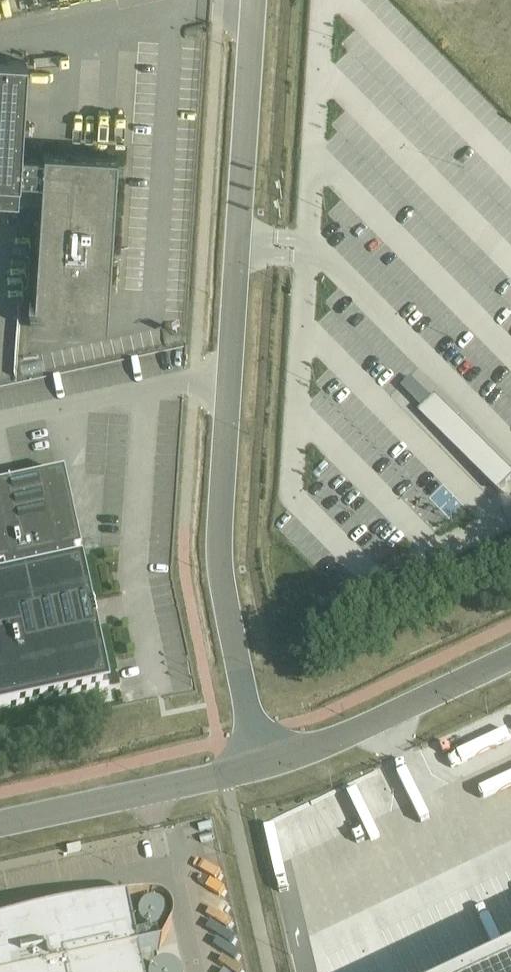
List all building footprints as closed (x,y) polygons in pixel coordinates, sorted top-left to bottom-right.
[(19,204),(20,179),(42,181),(34,304),(25,304),(24,305),(34,305),(108,310),(117,155),(43,151),(43,155),(21,154),(27,62),(0,60),(0,202),(19,204)] [(108,685),(96,627),(91,628),(89,619),(94,618),(92,610),(89,611),(87,611),(86,604),(85,602),(90,601),(81,558),(74,559),(73,553),(80,552),(63,473),(33,480),(35,485),(9,491),(8,485),(0,487),(0,569),(1,569),(2,575),(0,576),(0,708),(108,685)] [(448,727),(457,751),(510,730),(510,703),(448,727)] [(431,740),(379,763),(395,800),(424,787),(420,777),(443,767),(431,740)] [(135,954),(126,910),(124,903),(121,904),(110,905),(101,906),(91,907),(83,908),(75,909),(68,910),(61,911),(52,913),(45,915),(37,916),(31,918),(23,920),(12,923),(0,926),(0,971),(139,971),(135,954)] [(136,920),(136,923),(136,926),(137,929),(139,931),(141,933),(143,935),(145,936),(148,936),(150,936),(154,936),(156,935),(159,933),(161,931),(163,929),(164,926),(164,923),(164,921),(164,918),(163,916),(161,913),(160,911),(157,910),(155,909),(152,908),(149,908),(145,909),(143,910),(141,911),(139,912),(138,915),(137,917),(136,920)]
